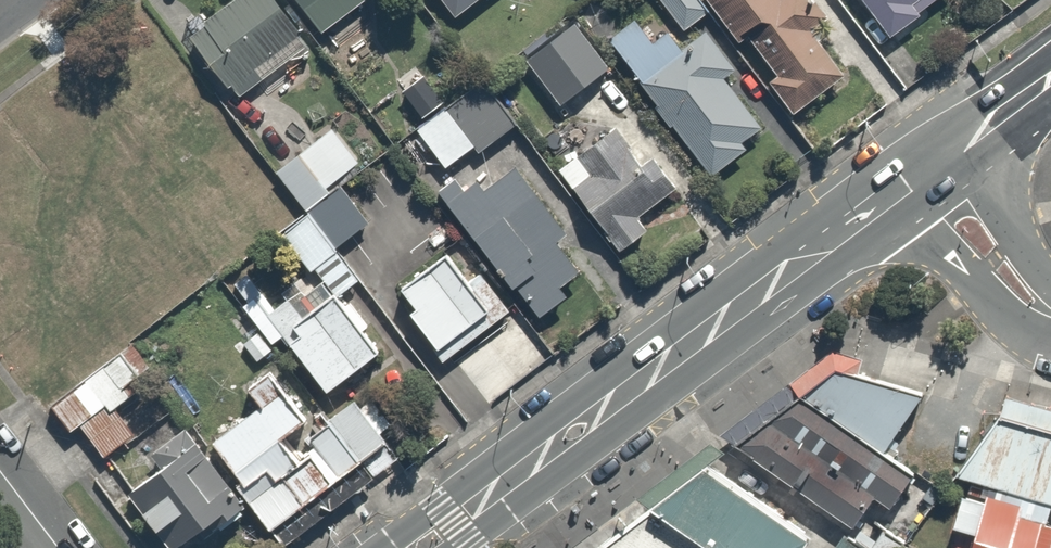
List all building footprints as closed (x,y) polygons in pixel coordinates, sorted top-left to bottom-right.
[(305,40),(276,0),(219,0),(178,30),(226,97),(254,77),(286,53),(306,55),(305,40)] [(312,31),(353,0),(289,0),(312,31)] [(447,15),(466,0),(436,0),(447,15)] [(679,25),(702,7),(697,0),(660,0),(679,25)] [(729,42),(740,33),(767,69),(756,78),(779,109),(837,65),(807,26),(821,15),(810,0),(697,0),(702,7),(729,42)] [(884,33),(929,0),(860,0),(884,33)] [(615,54),(580,8),(516,57),(551,103),(598,67),(601,65),(615,54)] [(665,28),(651,38),(634,16),(605,39),(709,171),(774,121),(696,21),(673,39),(665,28)] [(634,207),(662,185),(668,192),(687,177),(601,65),(598,67),(551,103),(572,131),(540,156),(610,248),(645,222),(634,207)] [(442,97),(432,83),(396,110),(438,165),(469,142),(474,149),(511,121),(475,73),(469,77),(468,76),(467,75),(467,74),(466,74),(465,73),(464,72),(463,72),(462,72),(461,71),(459,71),(458,71),(457,71),(456,72),(455,72),(454,72),(453,73),(452,73),(451,74),(450,75),(449,76),(449,77),(448,78),(447,79),(447,80),(447,81),(447,82),(447,83),(447,84),(447,85),(447,86),(447,88),(448,89),(448,90),(449,90),(450,91),(442,97)] [(328,118),(307,133),(279,95),(271,101),(254,77),(226,97),(223,99),(301,208),(329,246),(368,218),(335,172),(356,157),(328,118)] [(461,178),(453,169),(431,186),(532,316),(565,290),(554,277),(571,264),(547,232),(568,216),(521,157),(510,166),(497,150),(461,178)] [(320,287),(345,269),(329,246),(301,208),(276,226),(320,287)] [(468,318),(421,256),(363,299),(410,361),(468,318)] [(348,353),(307,298),(255,337),(296,392),(348,353)] [(146,378),(108,324),(94,334),(108,353),(75,376),(66,363),(45,379),(53,391),(42,399),(64,430),(73,424),(94,454),(131,428),(113,402),(146,378)] [(860,349),(812,342),(715,432),(844,523),(868,490),(887,503),(909,473),(875,450),(918,389),(854,373),(860,349)] [(263,547),(272,547),(398,454),(356,398),(303,437),(257,377),(233,395),(244,409),(189,450),(263,547)] [(946,472),(969,478),(981,482),(1046,500),(1050,501),(1050,406),(1000,392),(993,414),(946,472)] [(150,474),(156,482),(126,504),(158,547),(183,547),(223,519),(176,455),(150,474)] [(643,501),(709,547),(787,547),(801,529),(702,458),(643,501)] [(963,547),(1046,547),(1050,530),(1050,523),(1040,520),(1046,500),(981,482),(969,478),(965,493),(953,489),(942,529),(966,536),(963,547)] [(630,491),(554,547),(709,547),(643,501),(630,491)] [(839,526),(823,547),(865,547),(867,546),(839,526)]
